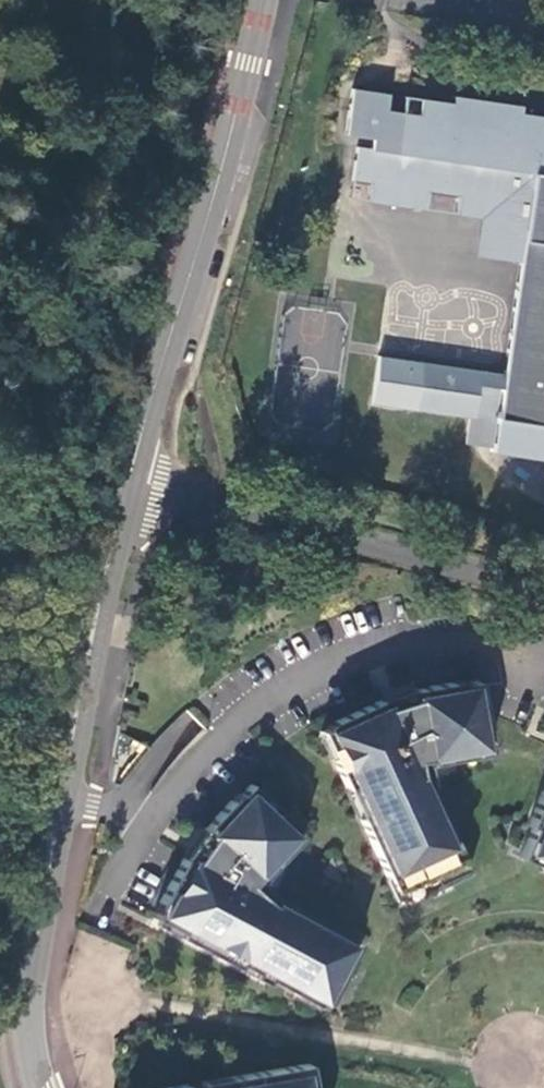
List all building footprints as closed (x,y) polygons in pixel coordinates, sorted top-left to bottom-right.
[(357,153),(353,179),(371,182),(371,183),(367,208),(425,217),(429,191),(440,193),(458,196),(454,221),(485,226),(489,200),(528,205),(519,260),(502,377),(421,365),(413,413),(468,422),(464,447),(491,451),(490,459),(543,467),(543,117),(522,114),(523,106),(455,96),(454,103),(422,98),(419,121),(386,116),(389,95),(353,90),(345,140),(371,144),(370,155),(357,153)] [(479,263),(517,268),(528,205),(489,200),(485,226),(479,263)] [(395,874),(407,902),(469,873),(457,845),(451,848),(443,831),(449,828),(430,785),(425,787),(416,768),(426,763),(426,765),(459,760),(458,752),(490,746),(479,682),(464,685),(463,681),(414,689),(415,695),(410,696),(409,695),(405,696),(403,697),(399,701),(384,703),(382,700),(327,726),(340,755),(335,758),(348,788),(354,785),(368,815),(362,817),(389,877),(395,874)] [(359,943),(274,897),(271,901),(252,891),(258,881),(259,882),(281,859),(276,853),(298,829),(251,784),(240,796),(238,793),(203,829),(207,833),(204,837),(203,837),(200,840),(199,842),(198,848),(187,859),(185,857),(156,911),(184,926),(179,936),(237,967),(242,958),(257,966),(251,975),(266,983),(268,979),(296,994),(300,989),(326,1003),(341,975),(337,973),(348,952),(352,954),(359,943)] [(520,858),(541,867),(543,863),(543,790),(529,826),(533,828),(520,858)] [(202,1083),(202,1087),(201,1087),(313,1087),(309,1065),(202,1083)]
